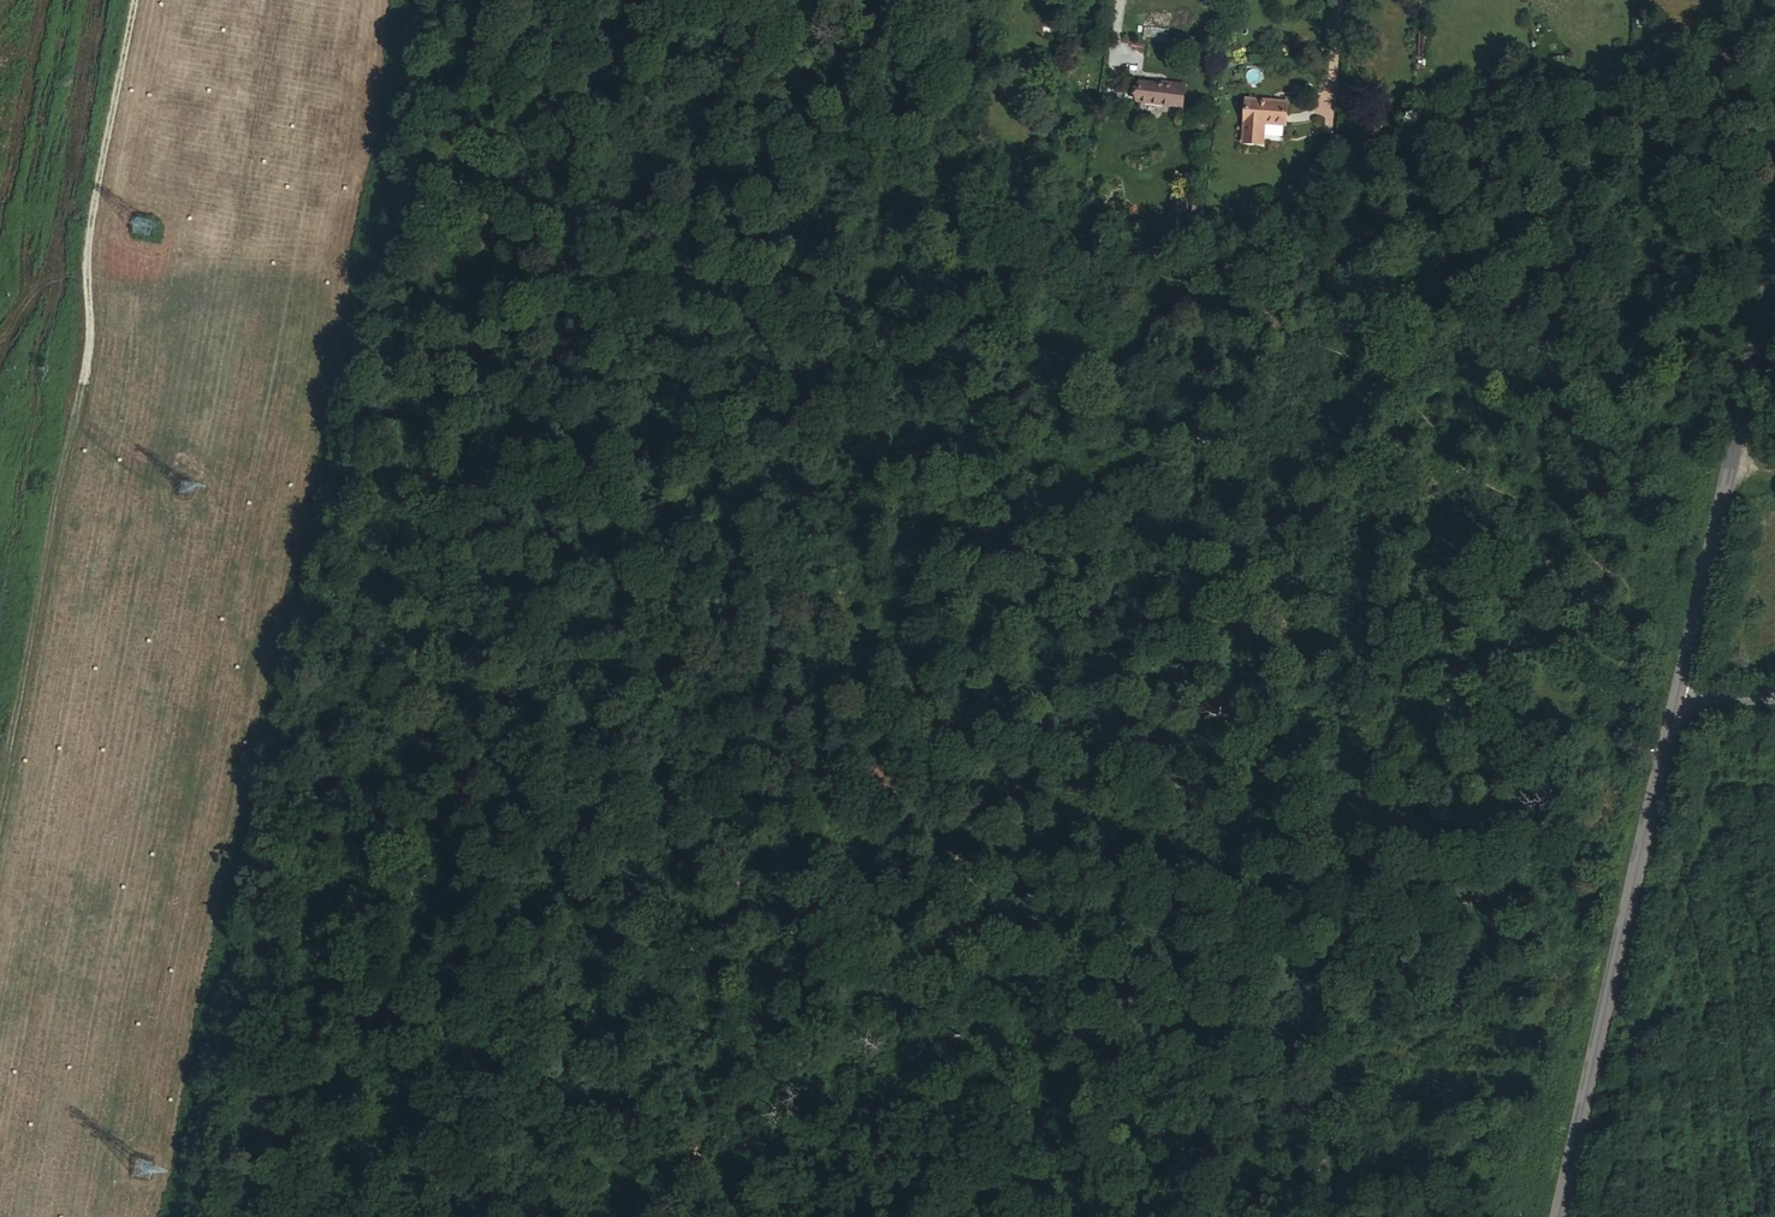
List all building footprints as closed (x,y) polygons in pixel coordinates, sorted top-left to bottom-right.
[(1140,85),(1137,105),(1182,110),(1185,91),(1161,88),(1140,85)] [(1264,126),(1284,128),(1287,104),(1246,101),(1244,129),(1263,131),(1264,126)]
